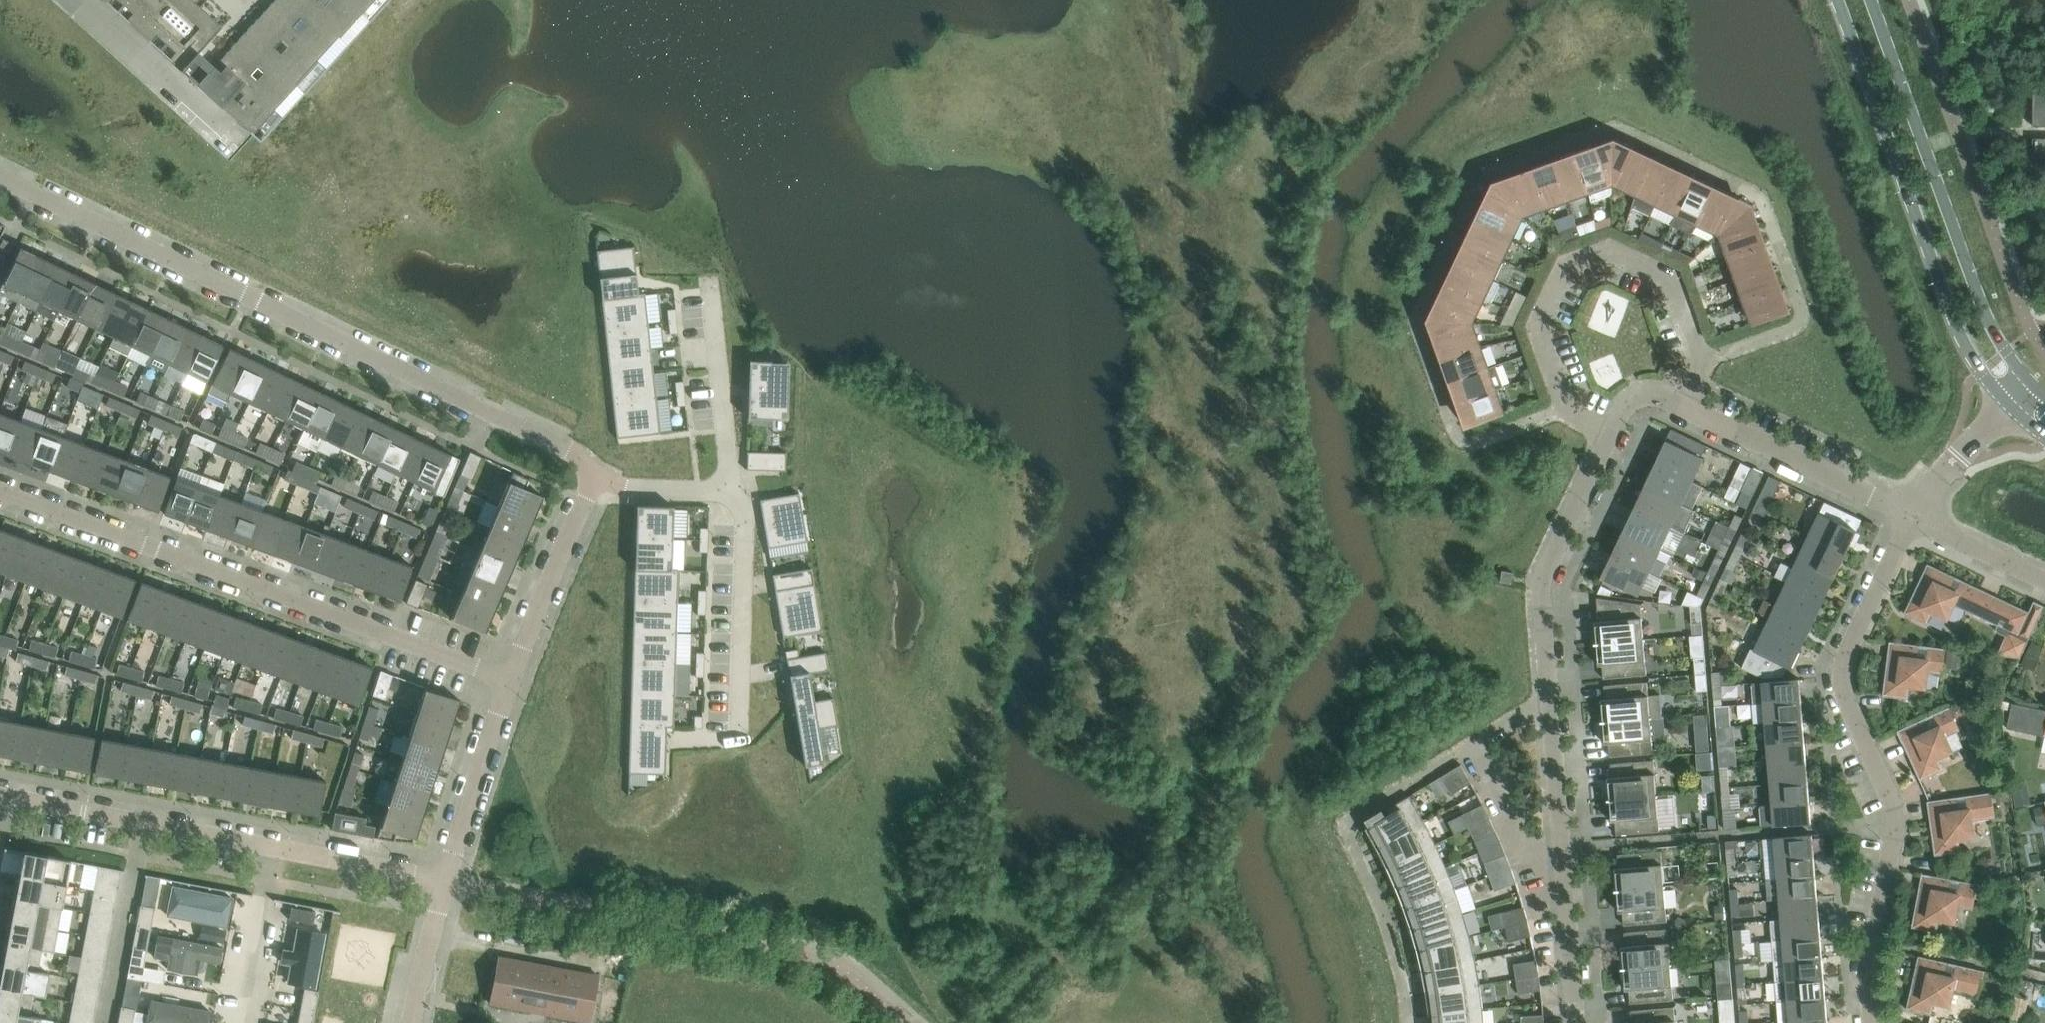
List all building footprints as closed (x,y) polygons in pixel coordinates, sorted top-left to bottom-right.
[(150,41),(253,135),(260,141),(388,0),(105,0),(150,41)] [(2033,91),(2033,126),(2044,126),(2044,91),(2033,91)] [(1615,182),(1616,183),(1633,146),(1633,145),(1630,151),(1617,145),(1620,139),(1615,137),(1602,142),(1596,144),(1598,150),(1610,183),(1611,182),(1615,182)] [(2033,138),(2033,154),(2044,154),(2044,138),(2033,138)] [(1634,146),(1633,146),(1616,183),(1636,192),(1654,155),(1653,155),(1651,161),(1631,152),(1634,146)] [(1577,151),(1575,152),(1577,158),(1589,190),(1591,200),(1612,192),(1612,187),(1611,182),(1610,183),(1598,150),(1592,152),(1590,147),(1577,152),(1577,151)] [(1655,156),(1654,155),(1636,192),(1632,205),(1651,214),(1657,202),(1672,171),(1652,162),(1655,156)] [(1554,159),(1567,198),(1589,190),(1577,158),(1556,165),(1554,159)] [(1546,205),(1567,198),(1554,159),(1553,159),(1555,165),(1548,168),(1546,163),(1535,167),(1532,168),(1546,205)] [(1511,174),(1524,213),(1526,213),(1531,221),(1546,216),(1543,206),(1546,205),(1532,168),(1534,173),(1513,180),(1511,174)] [(1657,202),(1678,212),(1695,175),(1692,180),(1672,171),(1657,202)] [(1483,199),(1520,217),(1521,216),(1524,213),(1511,174),(1505,177),(1492,182),(1490,186),(1496,188),(1489,201),(1483,199)] [(1696,175),(1695,175),(1678,212),(1698,222),(1716,185),(1714,184),(1703,179),(1700,184),(1693,181),(1696,175)] [(1698,222),(1692,232),(1712,242),(1721,233),(1719,232),(1734,200),(1733,200),(1726,197),(1728,191),(1717,186),(1716,185),(1698,222)] [(1741,197),(1736,194),(1734,200),(1719,232),(1721,233),(1722,235),(1723,236),(1761,222),(1761,221),(1755,223),(1750,210),(1756,208),(1754,203),(1741,197)] [(1511,237),(1520,217),(1483,199),(1483,200),(1489,202),(1480,222),(1474,219),(1473,220),(1511,237)] [(1672,223),(1676,215),(1659,206),(1655,214),(1672,223)] [(1597,231),(1595,232),(1598,239),(1611,235),(1611,226),(1611,217),(1596,222),(1597,231)] [(1464,240),(1470,243),(1501,258),(1511,237),(1473,220),(1479,223),(1476,229),(1471,227),(1464,240)] [(1761,222),(1723,236),(1730,257),(1763,245),(1755,225),(1761,222)] [(1570,249),(1584,244),(1581,237),(1577,225),(1559,231),(1565,242),(1567,242),(1570,249)] [(1611,235),(1623,241),(1626,233),(1611,226),(1611,235)] [(1581,237),(1584,244),(1598,239),(1595,232),(1581,237)] [(1626,233),(1623,241),(1636,247),(1639,240),(1626,233)] [(1649,238),(1643,250),(1657,257),(1662,244),(1649,238)] [(13,244),(3,239),(0,246),(0,250),(8,254),(13,244)] [(1491,279),(1501,258),(1470,243),(1464,240),(1457,254),(1463,257),(1460,263),(1454,260),(1454,261),(1491,279)] [(1567,242),(1565,242),(1552,247),(1558,254),(1570,249),(1567,242)] [(1662,244),(1657,257),(1670,263),(1673,256),(1676,257),(1679,252),(1662,244)] [(1730,257),(1738,278),(1776,265),(1776,264),(1770,266),(1763,245),(1730,257)] [(633,246),(596,250),(601,299),(638,295),(638,294),(633,246)] [(39,256),(20,247),(0,289),(0,293),(18,301),(39,256)] [(1552,247),(1545,262),(1552,266),(1558,254),(1552,247)] [(8,254),(0,250),(0,271),(8,254)] [(1673,256),(1670,263),(1682,269),(1688,263),(1693,259),(1679,252),(1676,257),(1673,256)] [(18,301),(36,310),(58,265),(39,256),(18,301)] [(1459,264),(1450,284),(1481,299),(1490,302),(1499,282),(1491,279),(1454,261),(1459,264)] [(1546,279),(1552,266),(1545,262),(1538,276),(1546,279)] [(1688,263),(1682,269),(1686,281),(1694,279),(1688,263)] [(59,310),(76,274),(58,265),(36,310),(54,319),(59,310)] [(1738,278),(1745,300),(1778,288),(1770,267),(1777,265),(1776,265),(1738,278)] [(77,319),(94,283),(76,274),(59,310),(77,319)] [(1686,281),(1691,295),(1699,293),(1694,279),(1686,281)] [(95,283),(94,283),(77,319),(95,328),(113,292),(95,283)] [(1535,283),(1528,296),(1536,300),(1542,287),(1535,283)] [(1434,302),(1471,320),(1481,299),(1450,284),(1440,304),(1434,302)] [(1785,309),(1778,288),(1745,300),(1753,321),(1752,321),(1753,322),(1792,308),(1791,307),(1785,309)] [(131,301),(113,292),(95,328),(114,337),(131,301)] [(605,328),(648,324),(644,293),(638,294),(638,295),(601,299),(605,328)] [(1699,293),(1691,295),(1696,309),(1704,306),(1699,293)] [(1528,296),(1522,310),(1529,313),(1536,300),(1528,296)] [(128,354),(132,346),(150,310),(131,301),(114,337),(110,345),(128,354)] [(1432,338),(1432,339),(1471,325),(1471,320),(1434,302),(1432,307),(1426,320),(1428,325),(1434,322),(1438,336),(1432,338)] [(666,309),(668,321),(676,320),(675,308),(666,309)] [(168,318),(150,310),(132,346),(150,355),(168,318)] [(1515,325),(1524,325),(1529,313),(1522,310),(1515,325)] [(165,371),(169,364),(186,327),(168,318),(150,355),(147,362),(165,371)] [(677,332),(676,320),(668,321),(669,333),(677,332)] [(1710,322),(1702,325),(1707,339),(1715,336),(1710,322)] [(648,324),(605,328),(609,364),(652,360),(648,324)] [(653,345),(663,344),(660,325),(650,327),(653,345)] [(1446,358),(1479,346),(1471,325),(1432,339),(1433,340),(1439,337),(1446,358)] [(1528,338),(1524,325),(1515,325),(1520,340),(1528,338)] [(205,336),(186,327),(169,364),(187,372),(205,336)] [(4,345),(17,351),(21,341),(8,336),(4,345)] [(224,345),(205,336),(187,372),(206,382),(224,345)] [(1520,340),(1525,354),(1533,351),(1528,338),(1520,340)] [(33,347),(21,341),(17,351),(29,356),(33,347)] [(39,349),(35,359),(42,361),(54,367),(62,349),(43,341),(39,349)] [(1448,381),(1448,382),(1486,368),(1479,346),(1446,358),(1441,360),(1441,361),(1446,374),(1451,372),(1454,379),(1448,381)] [(227,401),(231,393),(248,357),(229,348),(208,392),(227,401)] [(62,349),(54,367),(73,375),(75,368),(76,369),(77,367),(81,358),(62,349)] [(0,350),(0,360),(10,364),(14,356),(0,350)] [(267,366),(248,357),(231,393),(249,402),(267,366)] [(612,401),(656,396),(652,360),(609,364),(612,401)] [(789,361),(749,360),(747,417),(787,419),(789,361)] [(25,361),(21,369),(28,372),(37,376),(40,367),(25,361)] [(1486,368),(1448,382),(1454,380),(1462,401),(1494,390),(1504,386),(1496,365),(1486,368)] [(285,375),(267,366),(249,402),(268,411),(285,375)] [(40,367),(37,376),(52,382),(55,374),(40,367)] [(73,375),(71,378),(83,383),(84,383),(86,380),(92,382),(95,375),(77,367),(76,369),(75,368),(73,375)] [(28,372),(25,381),(33,385),(37,376),(28,372)] [(95,375),(92,382),(95,384),(99,385),(99,386),(111,391),(115,382),(96,374),(96,373),(95,375)] [(268,411),(286,420),(303,384),(285,375),(268,411)] [(69,379),(66,386),(79,392),(82,385),(83,383),(71,378),(70,377),(69,379)] [(674,382),(676,394),(684,393),(683,381),(674,382)] [(1541,398),(1548,395),(1549,395),(1544,381),(1536,384),(1541,398)] [(128,387),(115,382),(111,391),(124,396),(128,387)] [(322,393),(303,384),(286,420),(304,429),(322,393)] [(79,392),(76,400),(97,409),(103,394),(95,391),(88,388),(82,385),(79,392)] [(1502,410),(1494,390),(1462,401),(1469,422),(1463,424),(1463,425),(1502,412),(1502,410)] [(136,402),(149,407),(153,398),(140,392),(136,402)] [(316,450),(323,438),(340,401),(322,393),(304,429),(298,441),(316,450)] [(685,405),(684,393),(676,394),(677,406),(685,405)] [(660,433),(656,396),(612,401),(616,438),(660,433)] [(121,411),(124,403),(109,397),(105,405),(121,411)] [(149,407),(161,412),(165,403),(153,398),(149,407)] [(359,410),(340,401),(323,438),(341,447),(359,410)] [(140,410),(124,403),(121,411),(136,418),(140,410)] [(171,406),(167,415),(180,420),(184,411),(171,406)] [(341,447),(359,455),(377,419),(359,410),(341,447)] [(20,421),(0,413),(0,452),(7,455),(20,421)] [(148,423),(163,429),(166,421),(151,414),(148,423)] [(202,419),(199,428),(212,434),(215,425),(202,419)] [(395,428),(377,419),(359,455),(378,464),(395,428)] [(42,428),(20,421),(7,455),(29,463),(42,428)] [(178,436),(182,427),(166,421),(163,429),(178,436)] [(230,442),(234,432),(222,427),(218,436),(230,442)] [(50,471),(63,436),(42,428),(29,463),(50,471)] [(378,464),(396,473),(414,437),(395,428),(378,464)] [(1703,457),(1701,456),(1707,445),(1671,428),(1655,463),(1692,481),(1703,457)] [(247,438),(234,432),(230,442),(243,447),(247,438)] [(193,434),(189,442),(211,452),(212,450),(215,442),(200,435),(195,433),(193,434)] [(84,444),(63,436),(50,471),(72,479),(84,444)] [(396,473),(414,482),(432,446),(414,437),(396,473)] [(212,450),(211,452),(232,461),(233,459),(236,451),(231,448),(215,442),(212,450)] [(256,452),(268,458),(272,448),(260,443),(256,452)] [(93,487),(95,481),(106,452),(95,448),(84,444),(72,479),(93,487)] [(432,446),(415,482),(444,496),(454,474),(460,459),(451,455),(432,446)] [(268,458),(281,463),(284,454),(272,448),(268,458)] [(470,451),(460,474),(468,478),(472,479),(481,456),(470,451)] [(746,469),(785,470),(785,452),(746,451),(746,469)] [(127,460),(106,452),(95,481),(93,487),(95,488),(114,495),(127,460)] [(238,462),(254,468),(257,460),(242,453),(238,462)] [(149,468),(127,460),(114,495),(136,503),(149,468)] [(257,460),(254,468),(269,475),(272,466),(257,460)] [(304,476),(308,467),(296,462),(292,471),(304,476)] [(1655,463),(1644,486),(1681,504),(1692,481),(1655,463)] [(304,476),(317,482),(318,479),(321,472),(308,467),(304,476)] [(1753,495),(1764,473),(1753,467),(1742,489),(1753,495)] [(158,511),(170,476),(149,468),(136,503),(158,511)] [(300,475),(288,470),(287,472),(284,479),(296,484),(300,475)] [(513,472),(499,505),(533,520),(543,496),(525,488),(529,479),(511,471),(513,472)] [(300,475),(296,484),(309,490),(313,480),(300,475)] [(331,484),(343,490),(347,480),(335,475),(331,484)] [(1764,515),(1781,481),(1769,475),(1753,510),(1764,515)] [(185,521),(198,487),(176,479),(163,513),(185,521)] [(347,480),(343,490),(356,495),(360,486),(347,480)] [(1734,499),(1740,488),(1730,484),(1725,495),(1734,499)] [(1694,509),(1681,504),(1644,486),(1633,509),(1683,532),(1694,509)] [(220,495),(198,487),(185,521),(207,529),(220,495)] [(342,496),(320,487),(317,495),(338,504),(342,496)] [(381,506),(385,496),(373,491),(369,500),(381,506)] [(805,530),(798,493),(759,499),(768,547),(803,541),(802,541),(806,540),(804,530),(805,530)] [(452,494),(445,509),(454,513),(460,497),(452,494)] [(220,495),(207,529),(228,537),(241,503),(220,495)] [(398,502),(385,496),(381,506),(394,511),(398,502)] [(359,513),(362,504),(347,498),(344,506),(359,513)] [(1846,554),(1862,519),(1825,501),(1808,536),(1846,554)] [(262,511),(241,503),(228,537),(250,545),(262,511)] [(378,511),(362,504),(359,513),(374,519),(378,511)] [(523,542),(533,520),(499,505),(489,528),(523,542)] [(636,537),(672,538),(673,506),(637,505),(636,537)] [(429,506),(422,523),(428,525),(433,523),(438,510),(429,506)] [(445,509),(439,524),(447,528),(454,513),(445,509)] [(1633,509),(1622,531),(1660,549),(1673,556),(1684,533),(1683,532),(1633,509)] [(262,511),(250,545),(271,553),(284,519),(262,511)] [(1737,530),(1743,517),(1735,514),(1730,526),(1737,530)] [(401,531),(404,522),(389,516),(385,524),(401,531)] [(305,526),(284,519),(271,553),(292,561),(305,526)] [(420,529),(404,522),(401,531),(416,537),(420,529)] [(305,526),(292,561),(314,569),(327,534),(305,526)] [(700,527),(699,539),(708,540),(708,527),(700,527)] [(489,528),(480,550),(514,564),(523,542),(489,528)] [(1,529),(0,531),(0,572),(6,574),(20,536),(1,529)] [(433,538),(426,553),(435,557),(439,559),(449,537),(444,535),(436,531),(433,538)] [(1622,531),(1612,554),(1649,572),(1660,577),(1666,563),(1656,558),(1660,549),(1622,531)] [(1706,543),(1719,549),(1724,539),(1711,533),(1706,543)] [(348,542),(327,534),(314,569),(335,577),(348,542)] [(39,544),(20,536),(6,574),(25,581),(39,544)] [(1808,536),(1798,559),(1835,576),(1846,554),(1808,536)] [(636,537),(635,568),(671,569),(672,538),(636,537)] [(1724,539),(1719,549),(1726,553),(1732,540),(1725,537),(1724,539)] [(707,552),(708,540),(699,539),(699,552),(707,552)] [(348,542),(335,577),(356,585),(369,550),(348,542)] [(1731,555),(1739,558),(1745,546),(1737,543),(1731,555)] [(59,551),(39,544),(25,581),(44,589),(59,551)] [(1726,553),(1719,549),(1713,562),(1720,565),(1726,553)] [(391,558),(369,550),(356,585),(379,593),(391,558)] [(504,586),(514,564),(480,550),(470,572),(504,586)] [(78,558),(59,551),(44,589),(64,596),(78,558)] [(439,559),(435,557),(426,553),(417,575),(430,581),(439,559)] [(1638,595),(1649,572),(1612,554),(1601,577),(1638,595)] [(1731,555),(1720,578),(1728,582),(1731,584),(1737,573),(1733,571),(1739,558),(1731,555)] [(95,564),(78,558),(64,596),(83,603),(97,565),(95,564)] [(379,593),(400,601),(413,566),(391,558),(379,593)] [(1775,576),(1787,581),(1824,599),(1835,576),(1798,559),(1794,567),(1781,561),(1775,576)] [(1916,588),(1904,613),(1927,624),(1933,612),(1947,619),(1954,605),(1997,625),(1996,627),(1997,631),(2005,635),(1998,651),(2020,657),(2044,605),(2034,600),(2029,611),(1927,563),(1927,565),(1916,588)] [(116,572),(97,565),(83,603),(95,607),(102,610),(116,572)] [(1703,577),(1706,571),(1696,566),(1693,572),(1703,577)] [(678,569),(671,569),(635,568),(634,599),(677,601),(678,569)] [(772,574),(775,590),(814,583),(811,568),(772,574)] [(1501,581),(1511,583),(1513,572),(1502,570),(1501,581)] [(135,579),(116,572),(102,610),(121,617),(135,579)] [(470,572),(461,594),(495,608),(504,586),(470,572)] [(1720,578),(1710,600),(1717,604),(1728,582),(1720,578)] [(406,603),(418,607),(427,584),(416,579),(406,603)] [(128,620),(146,626),(160,589),(141,581),(127,619),(128,620)] [(1764,598),(1764,599),(1813,622),(1824,599),(1787,581),(1776,604),(1764,598)] [(1703,582),(1697,594),(1697,595),(1704,598),(1710,586),(1703,582)] [(814,583),(775,590),(783,637),(822,630),(814,583)] [(1598,592),(1611,594),(1613,590),(1602,585),(1598,592)] [(180,596),(160,589),(146,626),(166,634),(180,596)] [(698,590),(697,602),(706,602),(706,590),(698,590)] [(1688,590),(1681,604),(1690,605),(1700,607),(1704,598),(1697,595),(1697,594),(1688,590)] [(485,632),(495,608),(461,594),(450,619),(449,618),(448,619),(467,626),(467,625),(485,632)] [(199,603),(180,596),(166,634),(185,641),(199,603)] [(1595,642),(1595,643),(1645,639),(1645,638),(1644,638),(1641,604),(1597,597),(1599,620),(1595,621),(1595,629),(1596,642),(1595,642)] [(634,599),(633,631),(676,632),(677,601),(634,599)] [(1802,645),(1813,622),(1764,599),(1758,611),(1770,617),(1765,627),(1802,645)] [(705,614),(706,602),(697,602),(697,614),(705,614)] [(218,610),(199,603),(185,641),(204,648),(218,610)] [(1700,607),(1690,605),(1691,623),(1701,623),(1700,607)] [(237,617),(218,610),(204,648),(223,655),(237,617)] [(257,624),(237,617),(223,655),(243,662),(257,624)] [(276,632),(257,624),(243,662),(262,669),(276,632)] [(1765,627),(1755,649),(1751,648),(1742,667),(1763,677),(1783,676),(1788,666),(1791,668),(1802,645),(1765,627)] [(633,631),(632,662),(675,663),(676,632),(633,631)] [(295,639),(276,632),(262,669),(281,676),(295,639)] [(19,640),(5,636),(2,646),(10,648),(16,649),(17,646),(19,640)] [(314,646),(295,639),(281,676),(300,684),(314,646)] [(1645,639),(1595,643),(1595,644),(1597,643),(1598,665),(1602,664),(1603,678),(1647,674),(1644,640),(1645,639)] [(42,653),(44,644),(31,640),(28,649),(42,653)] [(1910,686),(1926,688),(1928,672),(1943,674),(1946,648),(1890,641),(1883,695),(1908,698),(1910,686)] [(58,647),(44,644),(42,653),(55,657),(58,647)] [(2,646),(0,645),(0,655),(7,657),(10,648),(2,646)] [(334,653),(314,646),(300,684),(320,691),(334,653)] [(786,658),(798,656),(797,649),(785,651),(786,658)] [(1949,650),(1947,664),(1957,665),(1959,651),(1949,650)] [(81,664),(84,655),(70,651),(68,660),(81,664)] [(695,664),(704,664),(704,652),(696,652),(695,664)] [(824,763),(818,728),(838,725),(833,697),(814,701),(809,673),(829,670),(826,652),(798,656),(786,658),(798,726),(805,766),(824,763)] [(15,661),(31,665),(33,657),(17,653),(15,661)] [(353,660),(334,653),(320,691),(339,698),(353,660)] [(95,668),(95,666),(97,658),(95,658),(84,655),(81,664),(95,668)] [(1695,674),(1706,673),(1704,656),(1693,657),(1695,674)] [(49,661),(33,657),(31,665),(47,670),(49,661)] [(372,667),(353,660),(339,698),(358,705),(358,704),(372,667)] [(675,663),(632,662),(631,693),(674,694),(675,663)] [(129,677),(131,668),(118,664),(116,674),(129,677)] [(704,664),(695,664),(695,676),(703,676),(704,664)] [(64,675),(80,679),(82,671),(66,666),(64,675)] [(144,672),(131,668),(129,677),(142,681),(144,672)] [(380,670),(372,695),(385,699),(388,688),(391,678),(392,675),(380,670)] [(98,675),(82,671),(80,679),(95,683),(98,675)] [(1712,672),(1713,685),(1721,685),(1720,671),(1712,672)] [(1706,673),(1695,674),(1696,691),(1707,690),(1706,673)] [(155,685),(169,688),(171,679),(158,675),(155,685)] [(199,676),(196,686),(210,690),(212,680),(199,676)] [(391,678),(388,688),(397,691),(400,681),(391,678)] [(1799,678),(1752,682),(1754,703),(1764,702),(1801,699),(1799,678)] [(184,683),(171,679),(169,688),(182,692),(184,683)] [(120,690),(136,695),(138,686),(122,682),(120,690)] [(1601,720),(1601,721),(1664,716),(1664,715),(1662,715),(1660,694),(1648,695),(1647,682),(1604,685),(1605,699),(1601,699),(1602,707),(1603,720),(1601,720)] [(1722,698),(1721,685),(1713,685),(1714,699),(1722,698)] [(154,691),(138,686),(136,695),(151,699),(154,691)] [(194,695),(207,699),(210,690),(196,686),(194,695)] [(425,687),(416,713),(452,725),(460,700),(441,694),(441,693),(423,686),(423,687),(425,687)] [(631,693),(630,724),(667,725),(667,727),(673,727),(674,694),(631,693)] [(169,704),(185,708),(187,700),(171,695),(169,704)] [(226,707),(227,705),(229,699),(215,695),(214,701),(213,703),(226,707)] [(233,706),(246,710),(248,701),(235,697),(233,706)] [(1803,720),(1801,699),(1764,702),(1765,723),(1803,720)] [(203,704),(187,700),(185,708),(200,713),(203,704)] [(262,704),(248,701),(246,710),(259,714),(262,704)] [(2007,728),(2044,736),(2044,709),(2012,702),(2010,710),(2007,728)] [(212,704),(211,707),(209,713),(224,717),(225,711),(226,707),(213,703),(213,704),(212,704)] [(1957,703),(1950,706),(1954,715),(1960,712),(1961,710),(1957,703)] [(369,706),(364,722),(373,725),(378,709),(369,706)] [(1897,730),(1920,780),(1944,769),(1938,758),(1953,751),(1946,736),(1960,730),(1949,707),(1897,730)] [(287,721),(289,712),(276,708),(273,718),(287,721)] [(303,716),(289,712),(287,721),(300,725),(303,716)] [(1715,713),(1716,726),(1724,726),(1723,712),(1715,713)] [(445,748),(452,725),(416,713),(409,736),(445,748)] [(1707,713),(1694,714),(1695,732),(1709,731),(1707,713)] [(694,727),(702,728),(702,716),(694,715),(694,727)] [(258,729),(260,720),(244,716),(242,724),(258,729)] [(1664,716),(1601,721),(1601,722),(1603,722),(1604,735),(1605,743),(1609,742),(1610,756),(1653,752),(1652,738),(1650,718),(1664,717),(1664,716)] [(17,758),(23,724),(0,719),(0,755),(17,758)] [(313,729),(327,733),(329,723),(315,719),(313,729)] [(276,725),(260,720),(258,729),(273,733),(276,725)] [(1767,743),(1805,740),(1803,720),(1765,723),(1767,743)] [(364,722),(359,738),(368,740),(369,735),(378,738),(382,727),(373,725),(364,722)] [(343,727),(329,723),(327,733),(340,736),(343,727)] [(23,724),(17,758),(41,762),(48,728),(23,724)] [(665,774),(667,727),(667,725),(630,724),(628,773),(629,773),(665,774)] [(1725,739),(1724,726),(1716,726),(1717,740),(1725,739)] [(48,728),(41,762),(66,767),(73,733),(48,728)] [(291,738),(307,742),(309,734),(293,730),(291,738)] [(73,733),(66,767),(89,771),(95,737),(73,733)] [(324,738),(309,734),(307,742),(322,746),(324,738)] [(437,770),(445,748),(409,736),(402,759),(437,770)] [(102,739),(101,738),(94,772),(95,773),(122,778),(129,744),(102,739)] [(1806,760),(1805,740),(1767,743),(1769,763),(1806,760)] [(122,778),(147,782),(154,748),(129,744),(122,778)] [(178,753),(154,748),(147,782),(172,787),(178,753)] [(1710,751),(1697,752),(1698,769),(1711,768),(1710,751)] [(363,754),(355,752),(350,767),(358,770),(363,754)] [(172,787),(197,792),(203,758),(178,753),(172,787)] [(1718,753),(1720,767),(1728,766),(1726,753),(1718,753)] [(228,762),(203,758),(197,792),(222,796),(228,762)] [(430,793),(437,770),(402,759),(395,782),(430,793)] [(1608,777),(1608,785),(1609,798),(1608,799),(1658,795),(1658,794),(1656,795),(1653,760),(1610,763),(1612,777),(1608,777)] [(1770,784),(1808,781),(1806,760),(1769,763),(1770,784)] [(222,796),(247,801),(253,767),(228,762),(222,796)] [(1452,794),(1471,782),(1461,764),(1441,776),(1452,794)] [(1729,780),(1728,766),(1720,767),(1721,781),(1729,780)] [(278,772),(253,767),(247,801),(272,806),(278,772)] [(353,786),(358,770),(350,767),(344,783),(353,786)] [(272,806),(297,811),(303,777),(278,772),(272,806)] [(325,781),(303,777),(297,811),(319,815),(320,810),(325,781)] [(1809,801),(1808,781),(1770,784),(1772,804),(1809,801)] [(422,816),(430,793),(395,782),(387,805),(422,816)] [(2032,803),(2030,793),(2023,788),(2013,790),(2016,806),(2032,803)] [(354,794),(342,790),(339,802),(350,806),(354,794)] [(1997,791),(1998,799),(2011,798),(2010,790),(1997,791)] [(1972,821),(1995,817),(1992,792),(1927,801),(1935,855),(1960,852),(1959,839),(1974,837),(1972,821)] [(1722,794),(1723,808),(1731,807),(1730,794),(1722,794)] [(1366,828),(1377,847),(1424,822),(1420,812),(1409,795),(1387,809),(1390,813),(1366,828)] [(1658,796),(1658,795),(1608,799),(1608,800),(1609,800),(1610,813),(1611,821),(1615,821),(1616,834),(1659,830),(1656,796),(1658,796)] [(1760,806),(1762,826),(1811,822),(1809,801),(1772,804),(1772,805),(1760,806)] [(1469,828),(1490,817),(1483,804),(1462,814),(1469,828)] [(415,839),(422,816),(387,805),(381,825),(376,838),(394,841),(396,833),(415,839)] [(2034,807),(2038,823),(2044,822),(2044,805),(2034,807)] [(1731,807),(1723,808),(1725,829),(1737,828),(1736,807),(1731,807)] [(332,829),(373,837),(375,826),(365,824),(366,818),(335,812),(332,829)] [(1707,814),(1708,828),(1717,828),(1716,814),(1707,814)] [(1501,842),(1490,817),(1469,828),(1475,841),(1480,852),(1501,842)] [(1377,847),(1387,867),(1436,843),(1424,822),(1377,847)] [(1775,837),(1776,858),(1814,855),(1812,834),(1775,837)] [(1484,862),(1489,876),(1511,868),(1501,842),(1480,852),(1484,862)] [(1387,867),(1396,887),(1446,866),(1436,843),(1387,867)] [(1726,848),(1727,862),(1735,861),(1734,847),(1726,848)] [(1615,889),(1615,890),(1666,886),(1666,885),(1664,885),(1661,850),(1618,854),(1619,867),(1615,868),(1617,889),(1615,889)] [(24,852),(20,876),(66,885),(71,861),(24,852)] [(1776,858),(1778,878),(1815,875),(1814,855),(1776,858)] [(1446,866),(1396,887),(1404,907),(1455,889),(1468,884),(1458,861),(1446,866)] [(1736,875),(1735,861),(1727,862),(1728,876),(1736,875)] [(98,868),(95,883),(119,887),(122,872),(124,873),(124,871),(98,866),(98,868)] [(1516,882),(1511,868),(1489,876),(1495,891),(1516,882)] [(1983,899),(1986,885),(1922,873),(1912,927),(1937,932),(1939,919),(1955,922),(1958,906),(1973,909),(1975,897),(1983,899)] [(1767,900),(1780,899),(1817,896),(1815,875),(1778,878),(1765,879),(1767,900)] [(62,907),(66,885),(20,876),(16,898),(62,907)] [(146,877),(141,905),(154,907),(160,878),(147,876),(147,877),(146,877)] [(93,895),(117,899),(119,887),(95,883),(93,895)] [(1666,886),(1615,890),(1617,890),(1618,904),(1619,912),(1622,911),(1624,925),(1667,921),(1664,886),(1666,886)] [(1730,889),(1731,903),(1739,902),(1737,888),(1730,889)] [(1404,907),(1411,928),(1463,912),(1455,889),(1404,907)] [(174,891),(171,908),(176,909),(174,919),(197,923),(199,914),(230,919),(233,902),(174,891)] [(117,899),(93,895),(91,907),(114,912),(117,899)] [(1780,899),(1781,919),(1819,916),(1817,896),(1780,899)] [(16,898),(11,920),(58,929),(69,932),(73,909),(62,907),(16,898)] [(1740,916),(1739,902),(1731,903),(1732,916),(1740,916)] [(140,905),(136,926),(150,929),(155,907),(154,907),(141,905),(140,905)] [(1724,905),(1715,906),(1716,918),(1725,917),(1724,905)] [(1501,912),(1505,926),(1528,921),(1524,906),(1501,912)] [(114,912),(91,907),(88,919),(112,924),(114,912)] [(1411,928),(1418,949),(1470,936),(1463,912),(1411,928)] [(1772,940),(1820,936),(1819,916),(1781,919),(1770,920),(1772,940)] [(86,931),(110,936),(112,924),(88,919),(86,931)] [(11,920),(7,943),(42,950),(53,952),(53,951),(54,952),(58,929),(11,920)] [(167,921),(166,929),(196,934),(197,927),(167,921)] [(1531,935),(1528,921),(1505,926),(1509,941),(1531,935)] [(146,950),(150,929),(136,926),(132,948),(133,948),(146,950)] [(1621,967),(1621,968),(1672,964),(1672,963),(1670,963),(1667,928),(1624,932),(1625,945),(1621,946),(1623,967),(1621,967)] [(1733,929),(1734,943),(1742,942),(1741,929),(1733,929)] [(110,936),(86,931),(84,943),(84,944),(107,948),(110,936)] [(1418,949),(1423,971),(1475,960),(1470,936),(1418,949)] [(1773,960),(1785,960),(1822,957),(1820,936),(1772,940),(1773,960)] [(307,986),(316,939),(303,937),(294,984),(307,986)] [(221,968),(224,952),(171,942),(166,973),(196,979),(199,964),(221,968)] [(1743,956),(1742,942),(1734,943),(1735,957),(1743,956)] [(7,943),(3,965),(38,972),(42,950),(7,943)] [(105,960),(107,948),(84,944),(82,955),(81,956),(105,960)] [(1976,995),(1982,970),(1918,955),(1906,1009),(1931,1014),(1934,1002),(1950,1005),(1953,990),(1976,995)] [(105,960),(81,956),(79,968),(103,973),(105,960)] [(499,956),(490,1004),(491,1004),(492,1000),(588,1018),(588,1022),(589,1022),(598,975),(597,975),(596,978),(499,960),(500,956),(499,956)] [(1775,981),(1786,980),(1824,977),(1822,957),(1785,960),(1773,960),(1775,981)] [(1423,971),(1427,992),(1480,984),(1475,960),(1423,971)] [(1513,963),(1516,978),(1539,974),(1536,960),(1513,963)] [(1672,964),(1621,968),(1623,968),(1624,982),(1625,990),(1629,989),(1630,1003),(1673,999),(1670,964),(1672,964)] [(0,981),(0,988),(33,994),(45,997),(45,996),(49,974),(38,972),(3,965),(0,981)] [(77,980),(101,985),(103,973),(79,968),(77,980)] [(1736,970),(1737,984),(1745,983),(1744,969),(1736,970)] [(1541,990),(1539,974),(1516,978),(1518,993),(1541,990)] [(1777,1001),(1825,997),(1824,977),(1786,980),(1775,981),(1777,1001)] [(2019,978),(2015,996),(2023,998),(2031,981),(2019,978)] [(75,992),(98,997),(101,985),(77,980),(75,992)] [(1732,998),(1731,982),(1719,983),(1720,999),(1732,998)] [(1745,983),(1737,984),(1738,998),(1746,997),(1745,983)] [(1427,992),(1429,1014),(1483,1008),(1480,984),(1427,992)] [(33,994),(0,988),(0,1011),(29,1017),(29,1016),(33,994)] [(300,1009),(300,1010),(314,1012),(319,991),(318,991),(304,988),(300,1009)] [(72,1004),(72,1005),(96,1009),(98,997),(75,992),(72,1004)] [(125,992),(122,1006),(135,1009),(138,994),(125,992)] [(1827,1018),(1825,997),(1777,1001),(1779,1021),(1827,1018)] [(70,1017),(94,1021),(96,1009),(72,1005),(70,1016),(70,1017)] [(118,1022),(133,1022),(135,1009),(122,1006),(121,1006),(118,1022)] [(158,1006),(155,1022),(209,1022),(211,1015),(158,1006)] [(1674,1007),(1631,1010),(1632,1022),(1675,1022),(1674,1007)] [(1430,1022),(1484,1022),(1483,1008),(1429,1014),(1430,1022)] [(314,1012),(300,1010),(298,1022),(312,1022),(314,1012)] [(1740,1022),(1748,1022),(1747,1010),(1739,1011),(1740,1022)] [(29,1017),(0,1011),(0,1022),(40,1022),(41,1019),(29,1017)] [(1521,1022),(1545,1022),(1544,1014),(1521,1015),(1521,1022)]
